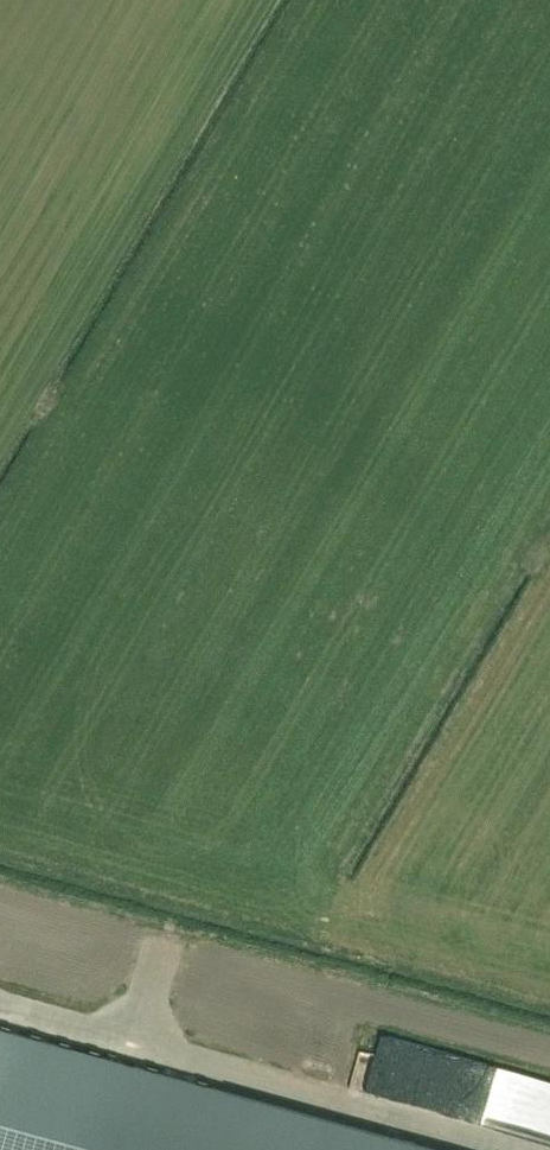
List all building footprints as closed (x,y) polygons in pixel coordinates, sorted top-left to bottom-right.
[(0,1029),(0,1149),(438,1149),(0,1029)] [(500,1126),(549,1134),(549,1077),(510,1070),(500,1126)]
